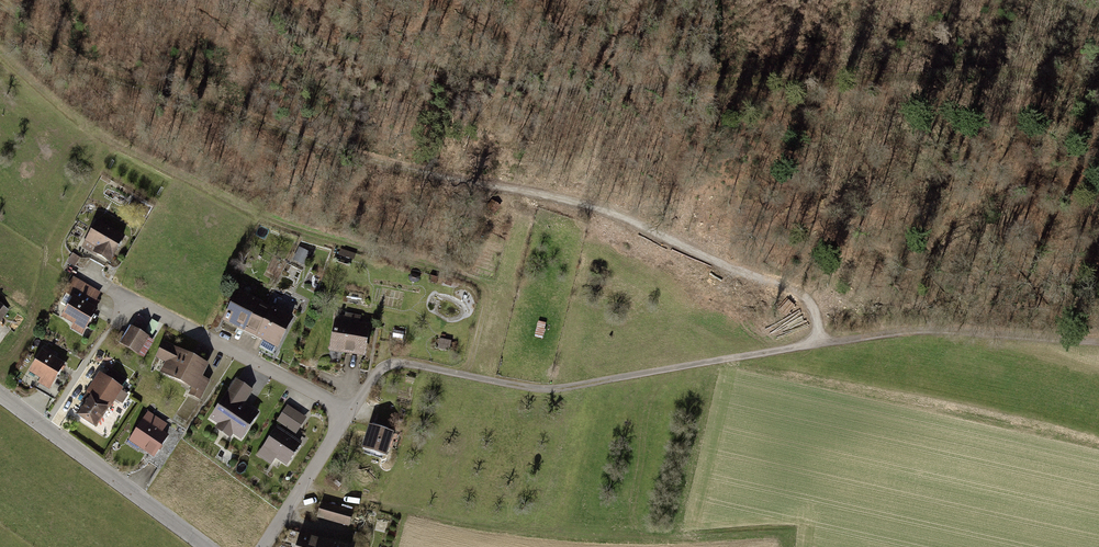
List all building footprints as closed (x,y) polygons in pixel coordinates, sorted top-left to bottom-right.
[(499,206),(492,202),(487,209),(494,213),(499,206)] [(122,239),(94,222),(79,247),(107,263),(122,239)] [(308,253),(300,248),(294,260),(303,264),(308,253)] [(79,259),(72,254),(68,261),(75,265),(79,259)] [(415,274),(411,274),(409,277),(409,280),(412,282),(414,282),(417,282),(419,280),(419,277),(416,275),(415,274)] [(100,293),(71,277),(61,295),(67,299),(56,319),(83,334),(100,304),(95,301),(100,293)] [(275,349),(291,318),(235,290),(219,321),(275,349)] [(0,304),(0,323),(9,310),(0,304)] [(368,321),(332,316),(326,352),(362,358),(368,321)] [(147,338),(128,328),(118,347),(136,357),(147,338)] [(450,341),(437,339),(435,349),(448,351),(450,341)] [(209,362),(161,341),(153,360),(162,364),(158,373),(170,378),(168,381),(194,393),(191,399),(199,403),(208,382),(201,379),(209,362)] [(55,355),(42,348),(26,375),(38,382),(35,386),(47,393),(63,365),(52,359),(55,355)] [(121,390),(97,374),(84,393),(88,395),(73,418),(94,432),(121,390)] [(251,391),(233,379),(205,421),(214,427),(212,432),(226,441),(229,436),(239,442),(258,414),(242,404),(251,391)] [(278,419),(299,431),(309,414),(288,402),(278,419)] [(167,423),(147,411),(127,441),(151,457),(165,436),(161,433),(167,423)] [(304,444),(276,426),(261,450),(289,468),(304,444)] [(390,434),(365,426),(358,450),(383,457),(390,434)] [(352,510),(319,501),(314,517),(347,527),(352,510)] [(297,531),(292,546),(350,546),(351,545),(297,531)]
